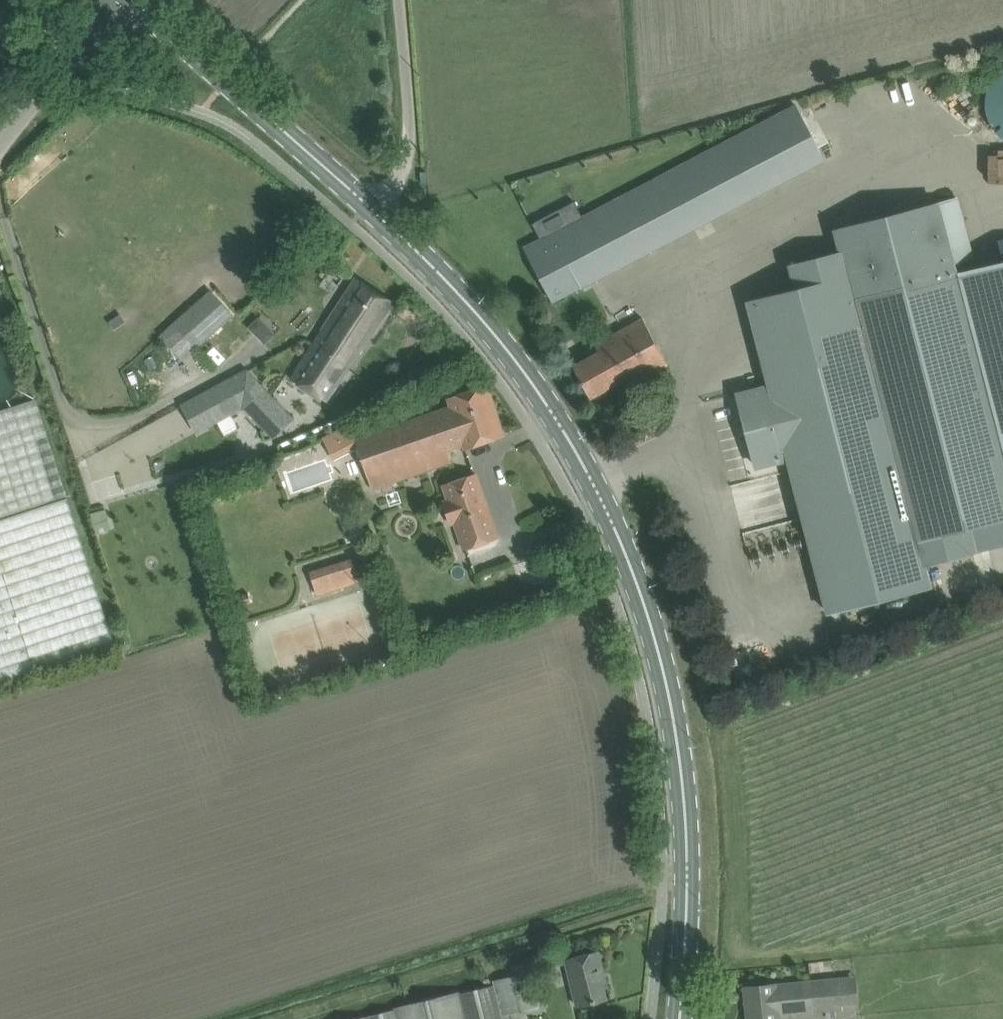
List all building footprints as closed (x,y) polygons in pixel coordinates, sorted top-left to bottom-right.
[(985,105),(985,108),(986,112),(987,116),(988,119),(989,123),(991,126),(993,129),(995,132),(998,135),(1001,137),(1002,139),(1002,70),(1001,72),(998,75),(995,77),(993,80),(991,83),(989,87),(988,90),(987,94),(986,97),(985,101),(985,105)] [(796,105),(583,217),(610,272),(824,159),(796,105)] [(738,394),(756,466),(789,457),(792,469),(793,470),(805,516),(805,518),(829,613),(930,587),(924,565),(975,552),(1002,544),(1002,260),(955,272),(937,202),(836,228),(842,250),(791,263),(797,287),(749,300),(771,385),(738,394)] [(610,272),(583,217),(525,248),(553,302),(610,272)] [(355,277),(345,294),(325,324),(326,324),(311,347),(348,370),(383,319),(394,302),(355,277)] [(161,336),(180,358),(193,346),(196,349),(232,316),(211,292),(161,336)] [(598,352),(591,356),(573,366),(590,398),(627,378),(630,385),(668,364),(643,318),(594,345),(598,352)] [(311,347),(291,379),(327,402),(348,370),(311,347)] [(335,460),(358,447),(371,487),(451,461),(447,449),(463,444),(465,448),(504,435),(487,385),(449,398),(451,405),(355,437),(350,424),(323,439),(335,460)] [(218,386),(146,423),(170,468),(241,430),(218,386)] [(251,408),(275,434),(288,422),(264,396),(251,408)] [(67,497),(42,418),(36,399),(0,410),(0,519),(67,497)] [(455,525),(463,549),(498,537),(476,474),(442,486),(446,499),(441,500),(451,526),(455,525)] [(116,646),(69,499),(0,521),(0,683),(116,646)] [(90,515),(94,529),(109,525),(106,511),(90,515)] [(311,572),(318,596),(361,583),(353,559),(311,572)] [(251,603),(248,593),(236,597),(239,606),(251,603)] [(495,981),(503,1014),(539,1006),(531,975),(567,964),(563,948),(526,959),(529,972),(495,981)] [(599,951),(576,957),(568,959),(579,1005),(606,998),(599,970),(604,969),(599,951)] [(816,1011),(842,1008),(839,978),(813,981),(816,1011)] [(748,1018),(779,1018),(778,1014),(816,1011),(813,981),(775,985),(775,984),(745,987),(748,1018)] [(462,993),(462,992),(394,1008),(395,1011),(360,1018),(502,1018),(494,985),(462,993)]
